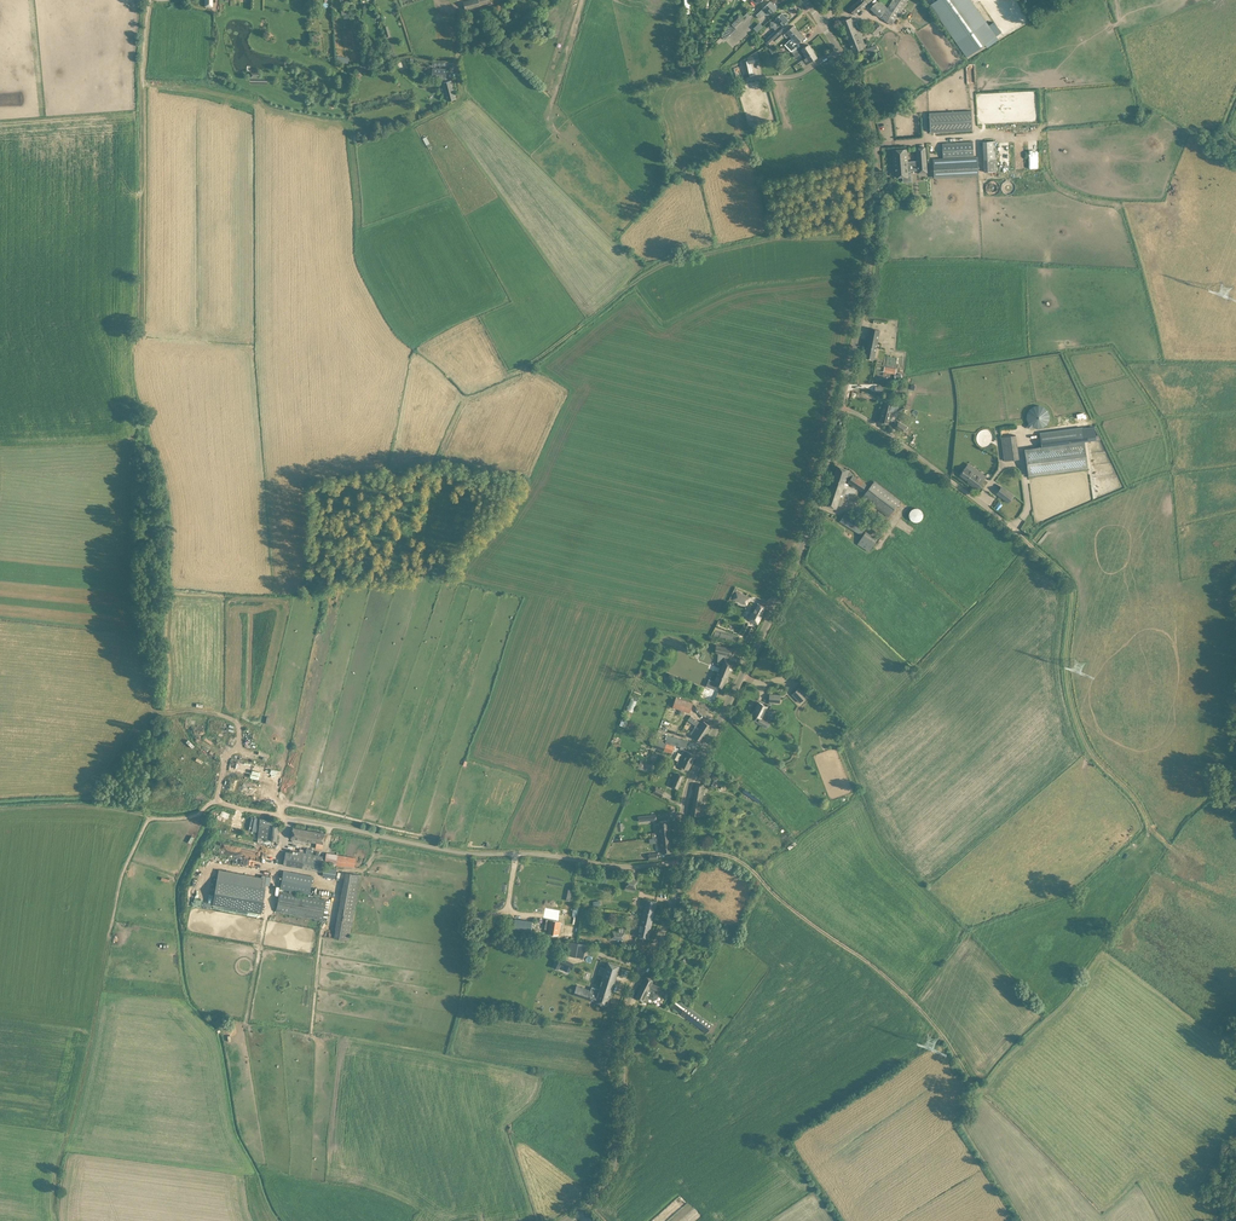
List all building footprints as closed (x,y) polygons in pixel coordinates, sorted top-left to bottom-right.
[(464,1),(465,9),(490,3),(490,0),(469,0),(464,1)] [(854,15),(871,0),(856,0),(848,8),(854,15)] [(907,0),(892,0),(888,7),(876,0),(875,0),(868,10),(892,24),(907,0)] [(930,5),(956,42),(966,57),(976,50),(996,36),(1001,32),(994,21),(989,25),(986,21),(985,22),(982,18),(978,21),(963,0),(936,0),(934,1),(930,5)] [(766,5),(764,7),(756,15),(760,18),(764,14),(769,15),(770,13),(770,14),(772,12),(777,8),(776,7),(777,6),(774,3),(773,4),(771,1),(766,5)] [(526,22),(536,12),(532,9),(522,18),(526,22)] [(738,13),(729,21),(736,28),(750,15),(747,12),(742,17),(738,13)] [(785,23),(788,20),(782,13),(775,19),(776,19),(773,21),(771,21),(770,27),(774,27),(774,28),(776,30),(766,40),(769,43),(773,39),(774,38),(774,39),(780,33),(788,26),(785,23)] [(856,30),(853,23),(851,17),(841,21),(853,52),(859,50),(863,48),(865,47),(858,29),(856,30)] [(534,27),(540,22),(537,18),(530,24),(534,27)] [(877,22),(870,29),(876,35),(883,28),(877,22)] [(792,37),(799,31),(793,25),(787,31),(787,32),(784,34),(786,37),(789,34),(792,37)] [(790,39),(785,44),(792,51),(800,46),(798,43),(804,37),(802,34),(802,33),(800,31),(799,32),(799,31),(792,37),(790,39)] [(776,42),(783,36),(780,33),(774,39),(776,42)] [(807,57),(814,52),(809,44),(802,49),(800,46),(792,51),(795,57),(800,54),(803,59),(807,57)] [(869,54),(878,50),(876,45),(867,48),(869,54)] [(817,57),(814,52),(807,57),(803,59),(806,64),(817,57)] [(749,60),(740,62),(743,78),(754,75),(751,62),(749,63),(749,60)] [(362,71),(370,69),(368,62),(360,65),(362,71)] [(975,75),(974,65),(966,65),(966,75),(975,75)] [(432,68),(431,77),(442,78),(443,82),(447,81),(446,78),(446,69),(432,68)] [(448,100),(450,100),(456,99),(451,80),(443,82),(448,100)] [(930,132),(973,130),(972,110),(929,112),(930,132)] [(426,136),(423,138),(428,148),(431,147),(426,136)] [(973,156),(973,141),(942,143),(943,158),(933,158),(934,178),(978,176),(977,156),(973,156)] [(984,171),(997,171),(996,159),(995,141),(983,141),(984,171)] [(917,161),(907,162),(906,149),(893,150),(894,166),(896,166),(896,176),(902,176),(903,182),(911,181),(910,171),(918,170),(918,173),(927,173),(925,147),(916,148),(917,161)] [(1009,149),(1000,150),(1000,157),(1003,157),(1003,162),(1009,162),(1009,149)] [(874,359),(879,330),(871,328),(865,357),(874,359)] [(887,355),(885,364),(895,366),(897,357),(887,355)] [(907,395),(908,388),(896,385),(894,392),(907,395)] [(885,402),(883,409),(892,412),(896,413),(898,405),(885,402)] [(1029,423),(1027,426),(1030,428),(1032,426),(1033,426),(1034,427),(1035,427),(1036,427),(1037,427),(1038,427),(1039,427),(1040,427),(1041,427),(1042,427),(1042,426),(1043,426),(1044,426),(1044,425),(1045,425),(1046,424),(1046,423),(1047,423),(1047,422),(1048,421),(1048,420),(1048,419),(1049,419),(1049,418),(1049,417),(1049,416),(1049,415),(1049,414),(1048,413),(1048,412),(1047,411),(1047,410),(1046,409),(1045,408),(1044,408),(1044,407),(1043,407),(1042,406),(1041,406),(1040,406),(1039,406),(1039,405),(1038,405),(1037,405),(1036,406),(1035,406),(1034,406),(1033,406),(1033,407),(1032,407),(1031,408),(1030,409),(1029,410),(1028,411),(1028,412),(1027,413),(1027,414),(1027,415),(1027,416),(1027,417),(1027,418),(1027,419),(1028,420),(1028,421),(1028,422),(1029,422),(1029,423)] [(890,420),(892,412),(883,409),(880,421),(888,423),(889,420),(890,420)] [(903,432),(907,427),(898,421),(894,427),(903,432)] [(1041,447),(1025,449),(1028,475),(1088,468),(1084,441),(1083,428),(1039,433),(1041,447)] [(1004,461),(1019,458),(1016,434),(1001,436),(1004,461)] [(849,470),(843,467),(837,466),(825,504),(830,506),(836,508),(838,504),(841,506),(848,483),(845,482),(847,478),(849,480),(850,480),(848,482),(861,491),(866,484),(853,475),(854,474),(849,470)] [(963,470),(959,475),(968,481),(968,482),(977,489),(976,489),(977,489),(980,484),(984,479),(975,473),(977,470),(972,466),(971,469),(970,469),(966,466),(963,470)] [(874,481),(862,496),(888,516),(900,501),(900,500),(885,489),(874,481)] [(1007,492),(1003,497),(1009,502),(1013,496),(1007,492)] [(872,515),(876,510),(870,505),(867,510),(872,515)] [(916,522),(919,521),(921,519),(923,516),(923,514),(922,511),(920,509),(917,508),(915,508),(912,509),(910,511),(909,514),(909,517),(911,520),(913,521),(916,522)] [(877,511),(873,516),(883,524),(888,519),(877,511)] [(861,534),(866,525),(850,516),(845,513),(840,521),(845,524),(861,534)] [(866,531),(857,543),(869,551),(877,539),(866,531)] [(736,592),(733,599),(747,604),(750,597),(736,592)] [(739,603),(736,609),(746,614),(749,609),(739,603)] [(757,603),(749,619),(757,623),(766,607),(757,603)] [(719,636),(736,641),(737,636),(721,632),(719,636)] [(717,674),(714,681),(719,683),(718,686),(723,688),(728,677),(730,671),(731,671),(732,670),(732,668),(733,666),(733,665),(733,663),(727,660),(730,655),(731,656),(733,648),(719,645),(719,646),(718,647),(718,653),(717,661),(723,663),(719,674),(717,674)] [(799,687),(793,694),(801,702),(807,695),(799,687)] [(676,697),(673,707),(680,709),(685,711),(690,712),(693,702),(676,697)] [(632,712),(637,701),(631,698),(626,709),(632,712)] [(759,702),(753,713),(758,716),(756,720),(759,722),(758,723),(758,722),(758,723),(761,725),(761,724),(766,727),(769,721),(767,720),(769,715),(764,712),(767,706),(759,702)] [(691,715),(688,719),(695,725),(695,726),(706,734),(712,726),(702,720),(700,722),(691,715)] [(693,728),(690,733),(702,741),(706,734),(696,727),(695,726),(693,728)] [(687,740),(668,735),(666,743),(674,746),(675,745),(686,747),(687,740)] [(672,753),(674,746),(666,743),(655,739),(654,741),(652,746),(672,753)] [(678,753),(675,759),(678,761),(677,763),(680,764),(680,765),(688,769),(696,755),(690,752),(687,751),(684,749),(681,754),(678,753)] [(653,773),(655,765),(640,759),(637,767),(653,773)] [(678,789),(684,775),(676,772),(670,786),(678,789)] [(713,788),(718,779),(712,776),(707,785),(713,788)] [(233,780),(231,790),(258,795),(260,785),(233,780)] [(699,817),(703,790),(704,784),(696,783),(690,815),(696,816),(699,817)] [(743,792),(758,802),(760,800),(746,789),(743,792)] [(259,818),(257,838),(276,841),(276,843),(279,843),(280,835),(277,835),(278,826),(278,825),(278,821),(269,820),(269,819),(259,818)] [(660,832),(657,832),(658,837),(670,836),(669,820),(659,821),(659,827),(660,832)] [(291,833),(290,838),(309,841),(310,830),(308,830),(292,827),(291,833)] [(310,830),(309,841),(317,842),(316,847),(322,848),(323,843),(325,833),(310,830)] [(658,837),(649,838),(650,843),(658,842),(661,842),(661,847),(662,853),(672,852),(670,836),(658,837)] [(297,853),(285,851),(283,865),(323,872),(325,856),(319,855),(316,855),(297,851),(297,853)] [(354,868),(355,864),(356,858),(326,853),(325,859),(325,863),(354,868)] [(335,878),(337,869),(324,867),(323,876),(335,878)] [(310,894),(313,876),(283,870),(280,889),(289,890),(289,892),(279,891),(275,912),(322,920),(326,899),(297,893),(297,892),(310,894)] [(349,940),(352,922),(361,875),(345,872),(334,937),(349,940)] [(261,877),(259,887),(265,888),(266,884),(269,885),(271,876),(262,875),(261,877)] [(627,878),(625,886),(636,888),(638,880),(627,878)] [(261,913),(265,888),(259,887),(217,879),(212,904),(261,913)] [(652,919),(656,901),(643,898),(641,905),(644,906),(642,917),(652,919)] [(546,909),(544,919),(547,919),(545,929),(549,929),(549,933),(558,934),(560,921),(557,921),(559,911),(546,909)] [(472,916),(471,924),(483,926),(485,918),(472,916)] [(633,932),(633,935),(648,938),(652,919),(642,917),(640,926),(636,926),(635,932),(633,932)] [(531,932),(533,921),(524,920),(522,928),(513,927),(513,930),(531,932)] [(624,939),(625,932),(612,930),(611,938),(624,939)] [(570,941),(568,954),(583,957),(586,944),(570,941)] [(555,961),(553,965),(559,968),(561,964),(565,966),(564,968),(570,971),(571,969),(574,963),(558,956),(555,961)] [(607,1005),(619,966),(608,962),(599,989),(592,986),(591,990),(576,985),(574,994),(607,1005)] [(644,979),(641,985),(641,987),(642,987),(642,986),(645,987),(646,987),(650,989),(659,993),(659,994),(669,999),(672,993),(664,989),(664,991),(659,989),(660,987),(652,983),(654,980),(646,976),(644,979)] [(641,987),(636,997),(643,1001),(644,1000),(647,1001),(649,998),(653,1000),(656,998),(659,993),(650,989),(646,987),(645,987),(642,986),(642,987),(641,987)] [(706,1033),(713,1024),(676,997),(669,1005),(706,1033)]
